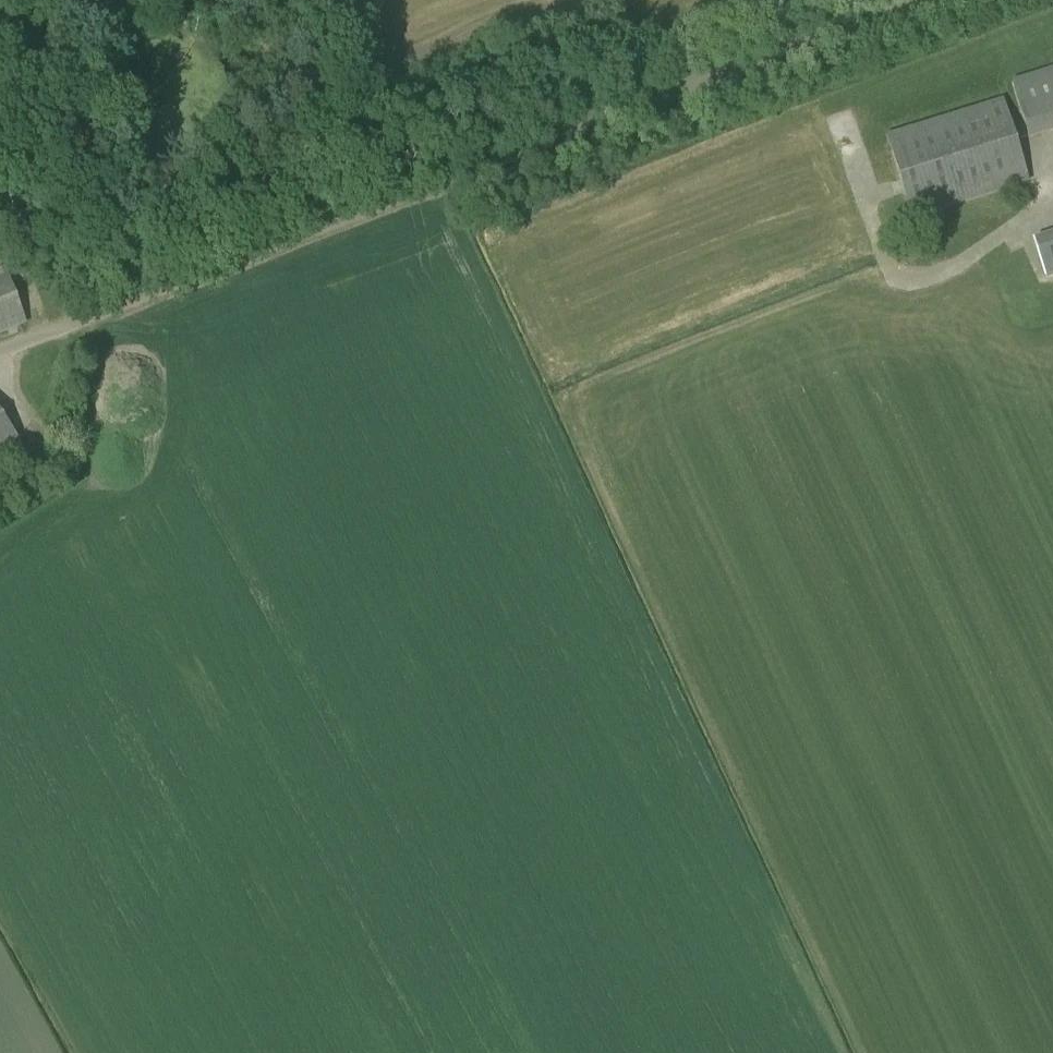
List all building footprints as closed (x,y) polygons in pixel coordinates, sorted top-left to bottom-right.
[(1011,81),(1021,116),(1052,106),(1052,68),(1011,81)] [(914,220),(1028,184),(1001,100),(887,136),(914,220)] [(1036,241),(1047,277),(1052,275),(1052,235),(1036,241)] [(25,328),(5,274),(0,276),(0,337),(25,328)] [(0,420),(0,476),(26,459),(0,420)]
